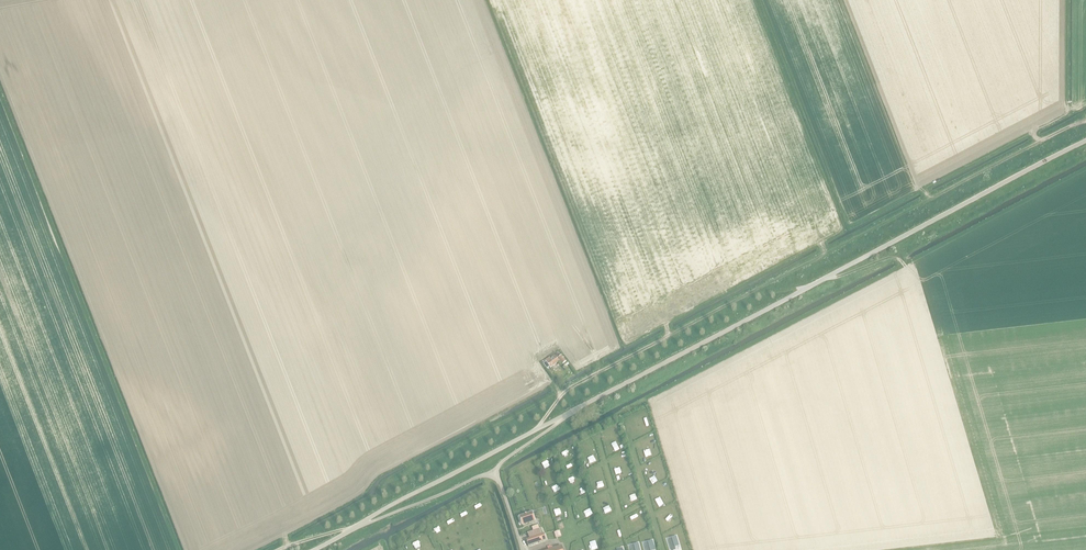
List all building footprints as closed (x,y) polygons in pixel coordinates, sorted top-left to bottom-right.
[(561,355),(557,359),(554,355),(550,358),(549,357),(544,360),(550,368),(559,361),(558,361),(560,360),(562,364),(566,361),(561,355)] [(553,455),(542,459),(544,465),(555,460),(553,455)] [(626,503),(635,500),(633,493),(624,496),(626,503)] [(466,506),(469,510),(475,507),(473,502),(466,506)] [(520,516),(523,525),(535,521),(532,512),(520,516)] [(540,528),(539,528),(538,525),(532,527),(533,531),(527,533),(529,539),(526,540),(528,546),(546,540),(544,534),(542,534),(540,528)] [(644,532),(639,536),(642,541),(647,537),(644,532)] [(675,546),(680,545),(677,536),(672,537),(672,538),(669,539),(672,549),(675,549),(676,549),(675,546)] [(648,542),(645,543),(646,549),(654,549),(655,549),(653,540),(648,541),(648,542)]
